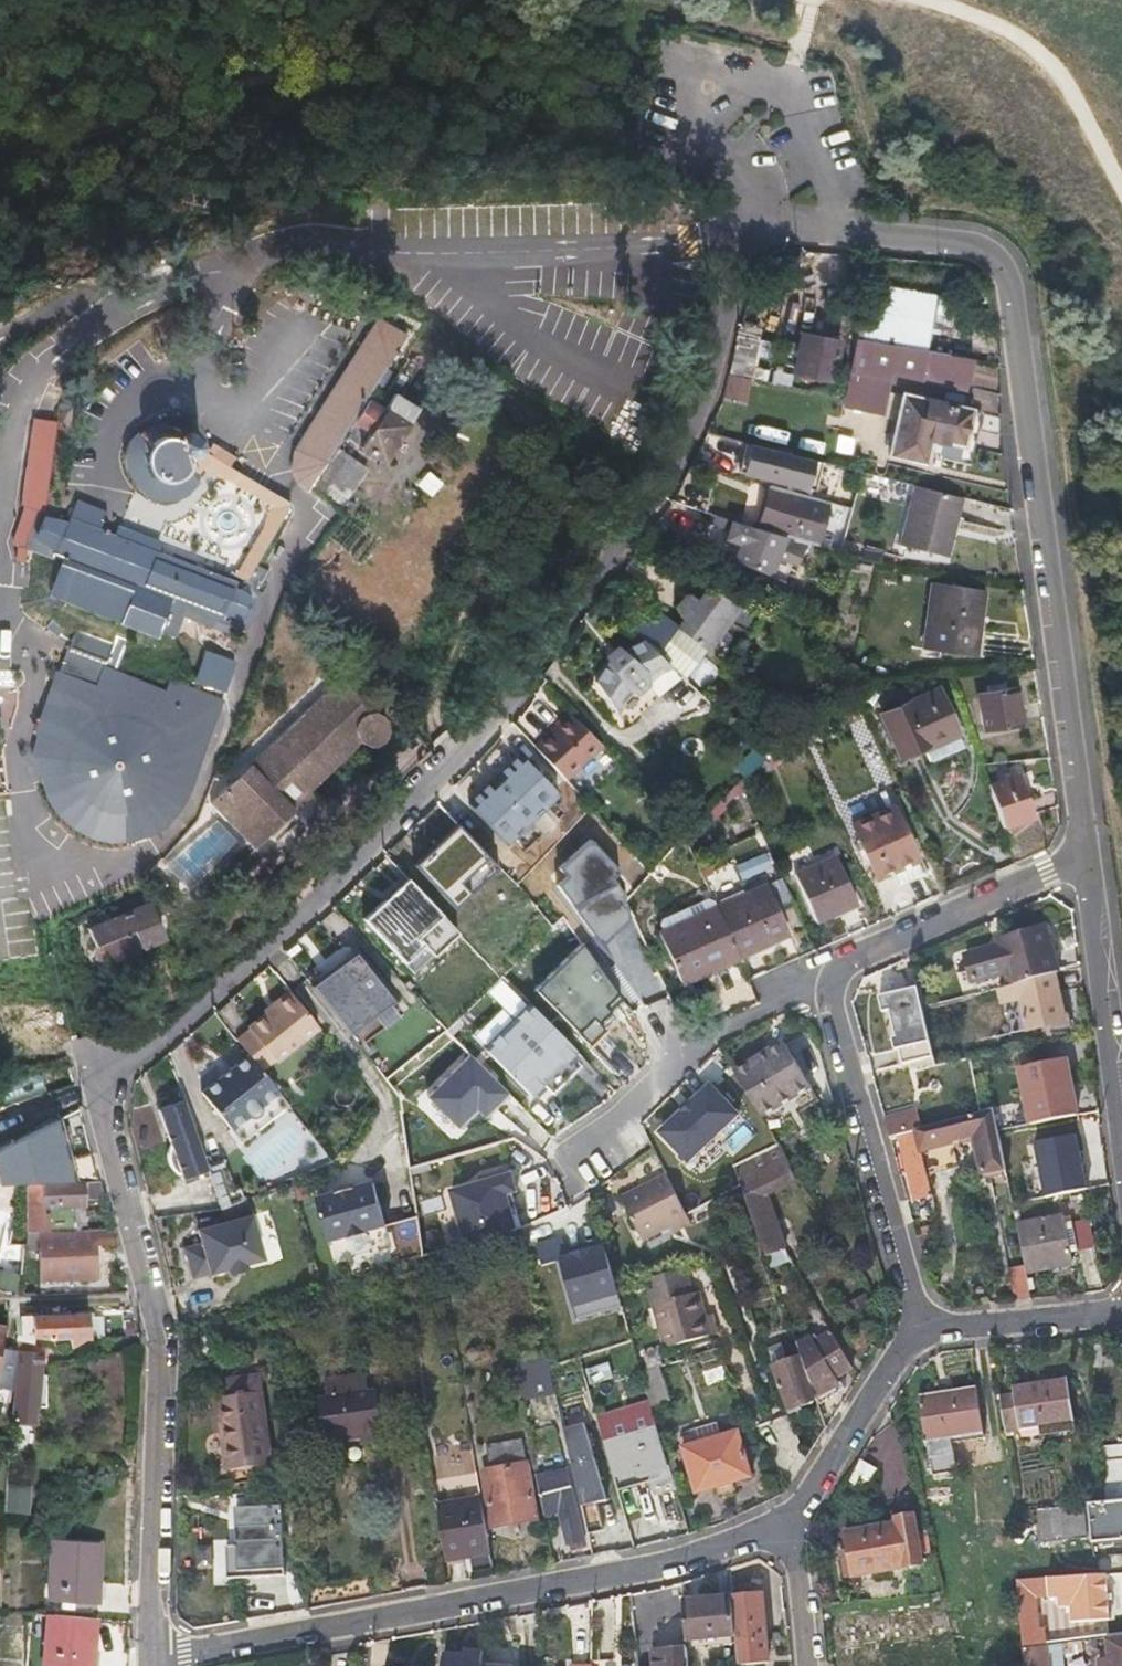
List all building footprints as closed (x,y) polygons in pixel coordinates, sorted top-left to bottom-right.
[(926,348),(929,322),(933,295),(865,284),(857,337),(926,348)] [(764,322),(766,307),(768,293),(752,290),(747,319),(764,322)] [(305,486),(308,487),(327,457),(374,384),(380,388),(393,368),(387,364),(404,335),(380,319),(295,453),(293,459),(292,465),(293,472),(296,477),(298,480),(302,484),(305,486)] [(742,401),(766,329),(745,323),(722,394),(742,401)] [(797,373),(815,376),(834,380),(841,337),(804,331),(797,373)] [(875,359),(874,364),(873,369),(894,373),(896,363),(922,367),(920,375),(967,383),(973,356),(927,348),(926,352),(861,340),(859,356),(875,359)] [(844,403),(863,407),(882,410),(889,375),(851,368),(844,403)] [(386,455),(403,430),(421,404),(397,389),(385,406),(370,396),(347,430),(386,455)] [(926,463),(927,457),(929,451),(961,460),(974,409),(904,393),(890,453),(926,463)] [(199,451),(200,450),(200,447),(200,443),(199,441),(198,439),(195,437),(191,436),(189,436),(185,437),(183,439),(180,436),(174,433),(168,431),(164,430),(164,424),(143,434),(151,442),(148,444),(145,449),(144,452),(144,458),(144,461),(146,466),(148,469),(152,473),(157,476),(160,477),(166,477),(171,476),(177,473),(179,471),(181,468),(184,461),(184,460),(184,457),(184,454),(186,455),(188,456),(190,456),(192,456),(194,455),(196,454),(198,453),(199,451)] [(736,463),(759,469),(781,475),(783,466),(789,468),(818,475),(821,464),(742,444),(737,459),(736,463)] [(184,461),(264,508),(240,541),(211,581),(228,588),(289,503),(248,477),(200,450),(199,451),(198,453),(196,454),(194,455),(192,456),(190,456),(188,456),(186,455),(184,454),(184,457),(184,460),(184,461)] [(948,529),(945,553),(961,494),(914,482),(904,518),(948,529)] [(789,490),(784,510),(780,530),(817,541),(827,501),(789,490)] [(25,546),(38,516),(26,510),(12,545),(24,549),(25,546)] [(192,619),(218,629),(221,629),(223,629),(228,627),(230,625),(233,621),(244,594),(228,588),(211,581),(141,554),(103,539),(94,536),(96,531),(89,528),(87,532),(81,529),(84,521),(71,516),(68,525),(62,522),(63,520),(54,516),(53,519),(39,514),(38,516),(25,546),(64,561),(186,609),(194,612),(192,619)] [(934,550),(945,553),(948,529),(904,518),(903,522),(936,529),(934,550)] [(807,541),(734,519),(726,536),(740,542),(733,559),(769,574),(778,555),(793,562),(797,564),(807,541)] [(899,541),(934,550),(936,529),(903,522),(899,541)] [(106,531),(103,539),(141,554),(144,546),(106,531)] [(778,555),(769,574),(784,581),(793,562),(778,555)] [(186,609),(64,561),(50,596),(159,639),(162,632),(175,637),(186,609)] [(969,654),(979,587),(927,579),(916,645),(969,654)] [(678,627),(719,658),(725,649),(714,641),(729,621),(753,632),(762,615),(709,589),(700,600),(694,595),(688,594),(678,606),(684,619),(678,627)] [(647,604),(632,626),(646,640),(659,652),(678,626),(647,604)] [(154,705),(159,693),(154,690),(144,685),(134,682),(123,679),(117,679),(114,695),(106,695),(100,697),(117,648),(75,634),(40,739),(51,741),(49,747),(48,752),(46,763),(46,774),(49,785),(50,791),(55,801),(61,810),(65,815),(69,819),(77,826),(87,831),(98,835),(103,837),(109,838),(120,838),(131,837),(136,836),(141,834),(142,834),(147,832),(152,830),(157,827),(162,823),(166,820),(170,816),(174,812),(177,807),(180,803),(183,797),(185,792),(187,787),(188,782),(189,776),(190,771),(190,765),(190,759),(189,754),(187,748),(186,743),(184,738),(181,733),(178,728),(175,723),(172,719),(168,715),(164,711),(159,708),(154,705)] [(659,652),(646,640),(623,651),(612,661),(597,681),(626,723),(681,673),(659,652)] [(608,656),(612,661),(623,651),(618,646),(614,650),(608,656)] [(338,674),(216,805),(241,828),(260,822),(274,834),(300,806),(295,802),(310,786),(313,788),(361,736),(365,737),(374,737),(378,735),(381,733),(384,730),(385,726),(386,722),(386,717),(384,714),(380,711),(373,706),(338,674)] [(878,709),(888,731),(898,753),(954,728),(934,684),(878,709)] [(982,730),(1019,723),(1013,684),(975,691),(982,730)] [(141,834),(146,848),(194,813),(205,786),(201,737),(159,693),(154,705),(159,708),(164,711),(168,715),(172,719),(175,723),(178,728),(181,733),(184,738),(186,743),(187,748),(189,754),(190,759),(190,765),(190,771),(189,776),(188,782),(187,787),(185,792),(183,797),(180,803),(177,807),(174,812),(170,816),(166,820),(162,823),(157,827),(152,830),(147,832),(142,834),(141,834)] [(549,731),(534,745),(565,778),(602,744),(570,713),(549,731)] [(785,753),(777,745),(770,751),(777,760),(785,753)] [(758,761),(762,766),(766,770),(777,760),(770,751),(766,755),(758,761)] [(562,795),(528,760),(475,811),(509,846),(562,795)] [(1003,826),(1033,816),(1018,773),(988,782),(1003,826)] [(260,822),(241,828),(261,847),(310,836),(322,792),(321,789),(320,788),(319,788),(317,788),(315,790),(313,788),(310,786),(295,802),(300,806),(274,834),(260,822)] [(849,821),(862,848),(874,874),(896,863),(914,855),(890,802),(849,821)] [(499,868),(460,827),(419,866),(457,907),(499,868)] [(592,840),(548,880),(603,941),(636,912),(606,880),(618,869),(592,840)] [(814,918),(835,908),(855,899),(834,852),(793,871),(814,918)] [(914,855),(896,863),(898,868),(916,860),(914,855)] [(367,921),(415,976),(460,936),(411,882),(367,921)] [(716,905),(736,950),(738,953),(787,931),(764,884),(716,905)] [(135,944),(131,936),(128,929),(135,926),(141,941),(162,933),(160,929),(172,924),(166,911),(155,915),(146,897),(88,922),(95,939),(100,937),(104,945),(100,947),(104,958),(135,944)] [(707,963),(736,950),(716,905),(659,931),(681,979),(708,967),(707,963)] [(135,944),(141,941),(135,926),(128,929),(131,936),(135,944)] [(1053,971),(1055,971),(1047,934),(1005,944),(1000,945),(1001,950),(968,957),(975,988),(1000,983),(1053,971)] [(584,946),(537,991),(592,1049),(610,1033),(601,1022),(623,999),(584,946)] [(354,1037),(396,1004),(358,955),(315,987),(354,1037)] [(1064,1020),(1061,1005),(1057,988),(1053,971),(1000,983),(1012,1035),(1065,1023),(1064,1020)] [(896,975),(884,978),(889,1001),(901,998),(896,975)] [(246,1023),(233,1033),(245,1048),(256,1063),(269,1053),(271,1056),(315,1023),(287,985),(276,994),(270,998),(272,1001),(245,1021),(246,1023)] [(949,1002),(923,1008),(935,1065),(952,1061),(944,1024),(954,1022),(949,1002)] [(27,1024),(42,1023),(57,1023),(57,1012),(50,1012),(50,1003),(10,1004),(10,1031),(27,1031),(27,1024)] [(531,1005),(485,1050),(533,1098),(579,1054),(531,1005)] [(935,1065),(923,1008),(922,1006),(901,1012),(915,1070),(935,1065)] [(21,1059),(18,1045),(0,1049),(0,1063),(21,1059)] [(256,1063),(245,1048),(227,1061),(229,1064),(223,1068),(219,1071),(217,1069),(198,1083),(242,1141),(288,1106),(256,1063)] [(764,1067),(762,1065),(761,1064),(738,1078),(764,1122),(815,1094),(789,1048),(771,1058),(773,1061),(764,1067)] [(486,1119),(510,1094),(471,1055),(429,1098),(461,1130),(479,1112),(486,1119)] [(1077,1114),(1070,1086),(1064,1057),(1020,1067),(1032,1124),(1077,1114)] [(771,1058),(761,1064),(762,1065),(764,1067),(773,1061),(771,1058)] [(708,1082),(655,1133),(685,1165),(739,1114),(708,1082)] [(881,1102),(890,1139),(898,1137),(949,1124),(938,1088),(881,1102)] [(206,1163),(181,1092),(155,1101),(180,1173),(206,1163)] [(822,1107),(815,1094),(764,1122),(772,1135),(822,1107)] [(994,1113),(949,1124),(898,1137),(914,1201),(933,1197),(923,1155),(954,1146),(953,1141),(977,1136),(998,1131),(994,1113)] [(1032,1124),(1024,1126),(1029,1150),(1083,1137),(1077,1114),(1032,1124)] [(62,1119),(0,1148),(0,1180),(74,1178),(62,1119)] [(1005,1171),(998,1131),(977,1136),(984,1176),(995,1174),(1005,1171)] [(1007,1179),(1005,1171),(995,1174),(984,1176),(977,1136),(953,1141),(954,1146),(955,1151),(972,1146),(980,1184),(1007,1179)] [(766,1255),(774,1252),(783,1249),(785,1249),(767,1194),(792,1181),(786,1167),(789,1165),(777,1144),(734,1165),(742,1185),(766,1255)] [(510,1170),(447,1188),(463,1245),(516,1230),(506,1194),(516,1191),(510,1170)] [(680,1216),(686,1214),(687,1213),(665,1173),(620,1199),(643,1240),(672,1225),(675,1231),(683,1226),(680,1216)] [(43,1184),(43,1198),(43,1206),(87,1204),(87,1194),(99,1193),(96,1181),(43,1184)] [(374,1184),(317,1198),(330,1241),(350,1237),(351,1239),(370,1235),(369,1232),(387,1228),(374,1184)] [(44,1227),(45,1231),(96,1229),(95,1213),(44,1214),(44,1218),(29,1219),(30,1228),(44,1227)] [(690,1223),(686,1214),(680,1216),(683,1226),(690,1223)] [(252,1216),(199,1233),(203,1248),(188,1253),(195,1282),(264,1261),(252,1216)] [(1026,1274),(1049,1269),(1071,1265),(1069,1255),(1076,1254),(1071,1226),(1064,1227),(1063,1219),(1017,1228),(1024,1266),(1026,1274)] [(96,1229),(45,1231),(25,1232),(26,1249),(36,1248),(36,1277),(83,1275),(82,1246),(112,1246),(108,1228),(96,1229)] [(542,1266),(556,1262),(573,1324),(622,1310),(603,1242),(567,1252),(562,1235),(535,1242),(542,1266)] [(0,1243),(0,1271),(16,1271),(15,1243),(0,1243)] [(475,1259),(473,1254),(472,1249),(461,1253),(465,1263),(475,1259)] [(397,1266),(394,1267),(390,1268),(392,1277),(399,1275),(397,1266)] [(663,1350),(686,1343),(709,1336),(703,1316),(688,1266),(643,1279),(663,1350)] [(1008,1270),(1014,1301),(1031,1299),(1026,1274),(1024,1266),(1008,1270)] [(817,1302),(812,1305),(807,1308),(817,1325),(827,1320),(817,1302)] [(85,1309),(74,1310),(19,1315),(20,1327),(33,1326),(34,1336),(44,1337),(66,1334),(67,1346),(82,1338),(88,1338),(85,1309)] [(703,1316),(709,1336),(717,1333),(711,1313),(703,1316)] [(796,1344),(801,1358),(815,1395),(838,1384),(834,1378),(853,1367),(830,1325),(824,1329),(827,1335),(815,1342),(812,1337),(796,1344)] [(779,1328),(758,1335),(764,1351),(780,1345),(785,1343),(779,1328)] [(815,1395),(801,1358),(786,1362),(780,1345),(764,1351),(786,1409),(799,1404),(801,1403),(804,1405),(813,1402),(816,1398),(815,1395)] [(547,1370),(545,1361),(543,1351),(510,1359),(514,1378),(547,1370)] [(25,1398),(29,1399),(33,1399),(35,1353),(15,1352),(12,1396),(11,1396),(9,1421),(24,1421),(25,1398)] [(0,1355),(0,1383),(12,1384),(14,1356),(0,1355)] [(613,1363),(591,1365),(593,1380),(614,1378),(613,1363)] [(668,1402),(657,1367),(647,1371),(651,1382),(642,1385),(649,1407),(668,1402)] [(319,1434),(344,1431),(358,1430),(359,1436),(359,1440),(381,1438),(374,1386),(365,1387),(363,1369),(321,1373),(323,1392),(314,1393),(319,1434)] [(639,1374),(641,1379),(642,1385),(651,1382),(647,1371),(639,1374)] [(1020,1445),(1030,1443),(1041,1442),(1040,1436),(1073,1430),(1065,1379),(1011,1388),(1012,1396),(999,1398),(1004,1431),(1017,1429),(1020,1445)] [(218,1392),(219,1408),(221,1424),(217,1426),(221,1465),(266,1460),(257,1388),(218,1392)] [(931,1477),(942,1475),(953,1474),(948,1447),(947,1437),(983,1432),(976,1388),(919,1398),(928,1455),(930,1471),(931,1477)] [(32,1409),(33,1399),(29,1399),(25,1398),(24,1421),(9,1421),(8,1427),(30,1427),(31,1409),(32,1409)] [(802,1410),(799,1404),(786,1409),(788,1415),(802,1410)] [(617,1491),(642,1483),(667,1475),(653,1430),(603,1444),(617,1491)] [(714,1486),(715,1489),(716,1492),(725,1490),(732,1488),(729,1482),(749,1475),(736,1432),(680,1448),(695,1492),(714,1486)] [(984,1441),(983,1432),(947,1437),(948,1447),(984,1441)] [(484,1447),(488,1470),(492,1492),(485,1493),(492,1528),(510,1525),(518,1523),(535,1520),(521,1441),(484,1447)] [(923,1473),(930,1471),(928,1455),(920,1457),(923,1473)] [(850,1484),(867,1491),(879,1466),(861,1458),(850,1484)] [(1111,1541),(1121,1540),(1121,1460),(1100,1462),(1104,1504),(1089,1505),(1092,1543),(1111,1541)] [(226,1509),(230,1523),(233,1537),(226,1539),(231,1564),(270,1554),(262,1521),(295,1512),(291,1478),(250,1484),(252,1494),(229,1500),(226,1509)] [(567,1552),(575,1550),(583,1548),(567,1481),(536,1489),(542,1518),(558,1515),(567,1552)] [(434,1490),(437,1507),(480,1499),(477,1483),(434,1490)] [(32,1487),(7,1486),(6,1514),(31,1515),(32,1487)] [(489,1553),(484,1526),(480,1499),(437,1507),(445,1561),(468,1557),(489,1553)] [(1065,1508),(1067,1524),(1069,1540),(1085,1539),(1082,1506),(1065,1508)] [(894,1524),(869,1528),(844,1533),(848,1549),(842,1550),(844,1558),(849,1557),(853,1576),(923,1563),(912,1514),(892,1517),(894,1524)] [(47,1600),(70,1602),(93,1604),(94,1587),(96,1543),(52,1540),(47,1600)] [(470,1566),(490,1562),(489,1553),(468,1557),(470,1566)] [(1026,1607),(1026,1603),(1026,1600),(1085,1596),(1087,1620),(1107,1619),(1104,1575),(1015,1581),(1018,1608),(1026,1607)] [(737,1665),(752,1665),(766,1665),(760,1595),(732,1598),(737,1665)] [(935,1609),(934,1604),(934,1598),(926,1599),(927,1610),(829,1618),(832,1647),(947,1637),(943,1609),(935,1609)] [(686,1642),(710,1639),(734,1637),(731,1599),(682,1603),(686,1642)] [(1020,1624),(1034,1622),(1032,1606),(1026,1607),(1018,1608),(1020,1624)] [(43,1641),(40,1665),(89,1665),(90,1654),(93,1619),(46,1615),(43,1641)] [(1022,1648),(1036,1647),(1034,1622),(1020,1624),(1022,1648)] [(710,1639),(686,1642),(687,1649),(687,1650),(735,1646),(734,1637),(710,1639)] [(1059,1649),(1060,1654),(1106,1648),(1109,1665),(1121,1665),(1121,1640),(1106,1642),(1106,1638),(1059,1644),(1059,1649)] [(1036,1647),(1022,1648),(1023,1655),(1024,1664),(1024,1665),(1047,1665),(1044,1646),(1036,1647)] [(687,1650),(687,1649),(651,1653),(652,1665),(689,1665),(687,1650)] [(1024,1664),(1023,1655),(1008,1657),(1008,1665),(1010,1665),(1024,1664)]
